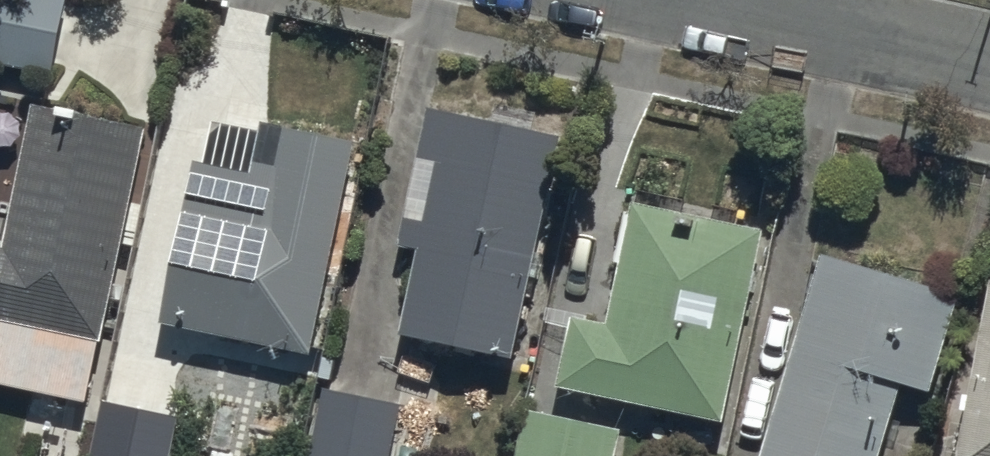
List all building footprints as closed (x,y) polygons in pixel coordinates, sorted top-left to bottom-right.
[(53,75),(68,0),(0,0),(0,64),(53,75)] [(34,104),(5,249),(0,248),(0,384),(87,403),(98,343),(104,344),(148,124),(34,104)] [(196,162),(160,324),(311,358),(358,145),(263,123),(260,135),(215,125),(206,164),(196,162)] [(422,250),(400,336),(514,361),(555,171),(420,143),(396,244),(422,250)] [(572,317),(557,388),(726,424),(764,233),(633,205),(607,324),(572,317)] [(760,455),(880,455),(902,385),(930,394),(960,297),(823,255),(760,455)] [(959,455),(989,455),(989,291),(959,455)] [(310,455),(392,455),(402,405),(325,388),(310,455)] [(49,455),(173,455),(181,416),(102,401),(99,414),(44,403),(37,439),(52,442),(49,455)] [(524,409),(515,455),(615,455),(621,430),(524,409)]
